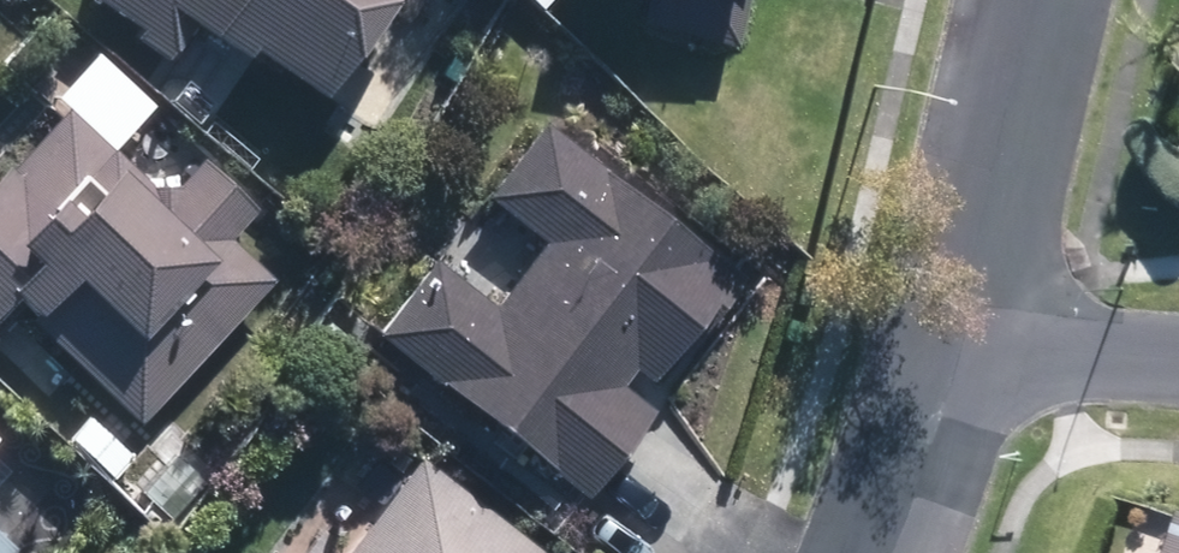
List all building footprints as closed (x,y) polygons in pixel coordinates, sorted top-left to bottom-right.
[(68,1),(125,38),(120,47),(161,73),(180,44),(222,71),(226,66),(300,113),(378,0),(69,0),(68,1)] [(557,24),(737,57),(747,0),(561,0),(557,24)] [(132,433),(265,281),(220,242),(245,213),(189,164),(152,206),(103,163),(147,113),(88,61),(22,130),(8,117),(0,126),(0,318),(132,433)] [(636,417),(738,287),(533,126),(471,205),(529,251),(478,315),(423,272),(366,345),(576,510),(644,423),(636,417)] [(417,454),(349,552),(560,552),(417,454)] [(1173,532),(1170,541),(1135,529),(1127,552),(1178,552),(1178,534),(1173,532)]
